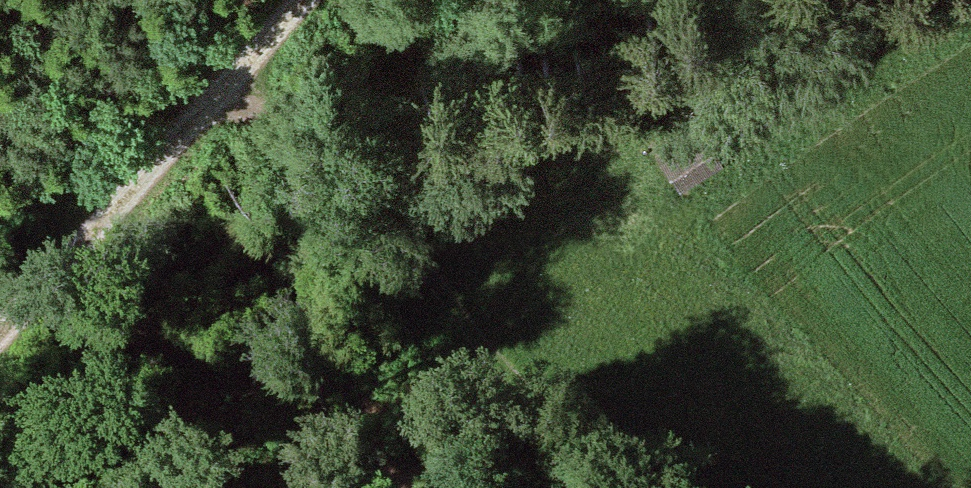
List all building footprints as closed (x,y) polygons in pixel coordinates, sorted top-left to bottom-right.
[(671,153),(660,159),(680,192),(721,168),(693,120),(662,138),(671,153)]
